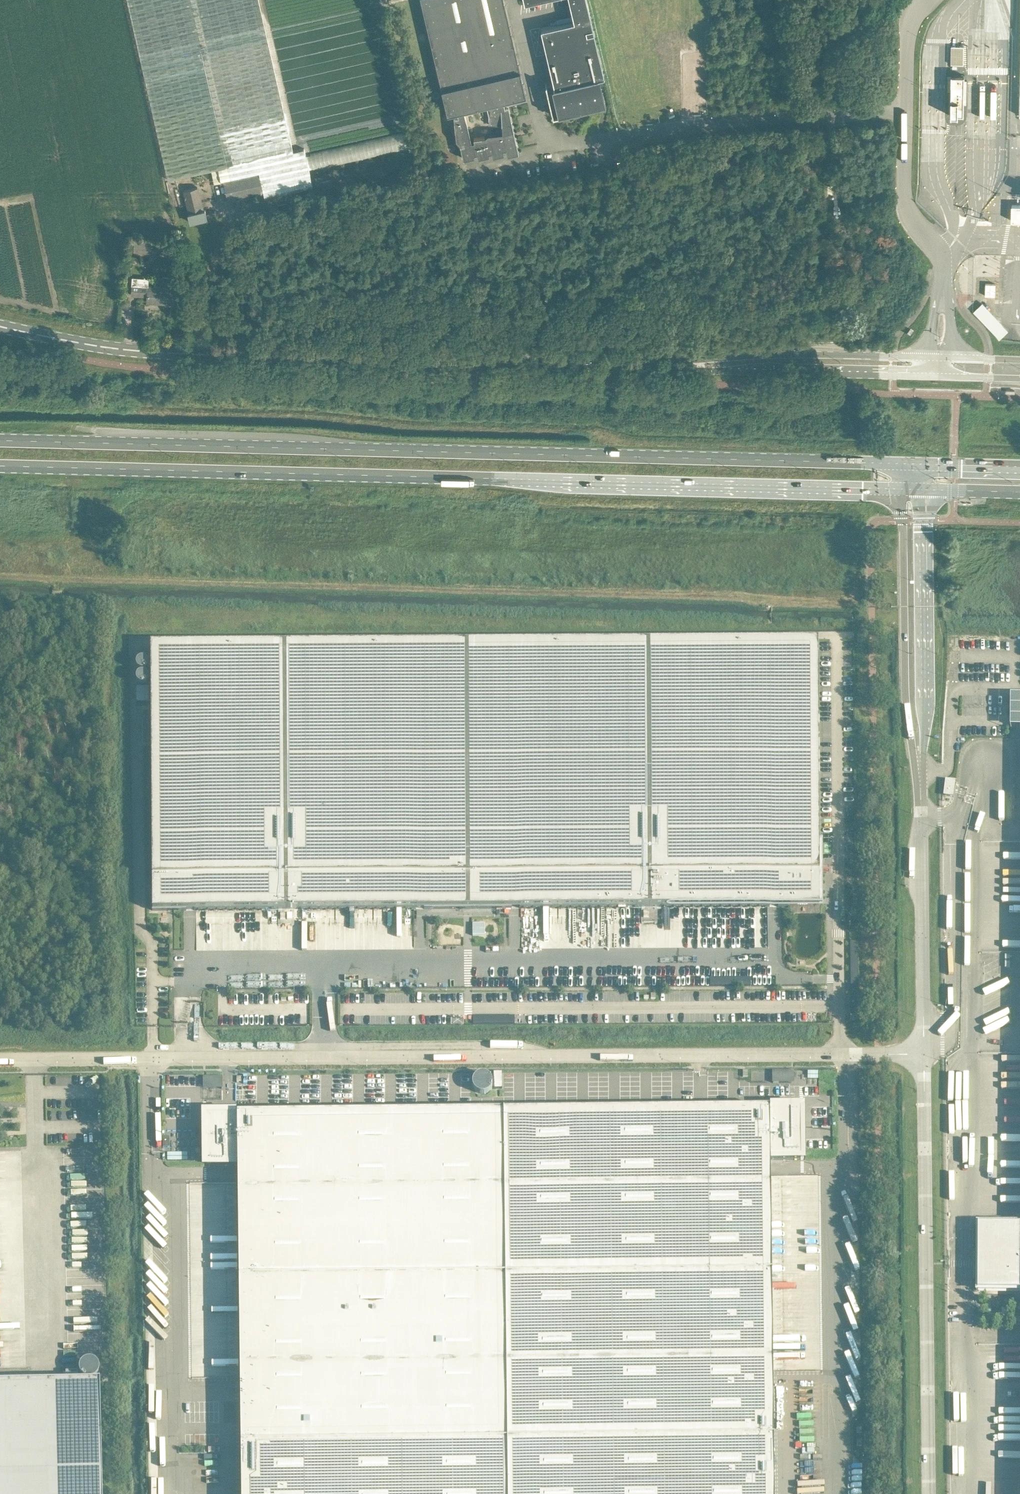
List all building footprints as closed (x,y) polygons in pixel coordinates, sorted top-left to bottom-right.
[(168,179),(218,168),(221,181),(224,181),(229,200),(264,192),(265,197),(313,186),(304,148),(293,150),(259,0),(127,0),(168,179)] [(503,100),(525,94),(525,95),(526,94),(504,0),(421,0),(447,113),(448,113),(448,112),(457,110),(458,115),(454,116),(455,129),(456,139),(460,143),(463,158),(475,155),(474,153),(477,152),(478,156),(489,154),(489,152),(491,151),(492,155),(504,152),(503,148),(506,148),(507,154),(519,151),(508,108),(505,108),(503,100)] [(586,0),(569,0),(574,20),(541,28),(554,87),(547,89),(553,115),(600,104),(594,78),(604,76),(586,0)] [(612,9),(629,4),(628,0),(610,0),(612,9)] [(647,0),(629,4),(631,14),(649,10),(647,0)] [(688,1),(670,5),(673,15),(690,11),(688,1)] [(629,4),(612,9),(614,18),(631,14),(629,4)] [(649,10),(631,14),(634,24),(651,20),(649,10)] [(690,11),(673,15),(675,25),(692,21),(690,11)] [(631,14),(614,18),(616,28),(634,24),(631,14)] [(651,20),(634,24),(636,34),(653,30),(651,20)] [(692,21),(675,25),(677,34),(695,30),(692,21)] [(634,24),(616,28),(618,38),(636,34),(634,24)] [(653,30),(636,34),(638,43),(656,39),(653,30)] [(695,30),(677,34),(679,44),(697,40),(695,30)] [(636,34),(618,38),(621,48),(638,43),(636,34)] [(656,39),(638,43),(640,53),(658,49),(656,39)] [(638,43),(621,48),(623,57),(640,53),(638,43)] [(964,46),(951,45),(951,64),(963,64),(964,46)] [(658,49),(640,53),(643,63),(660,59),(658,49)] [(640,53),(623,57),(625,67),(643,63),(640,53)] [(660,59),(643,63),(645,73),(663,69),(660,59)] [(643,63),(625,67),(628,77),(645,73),(643,63)] [(663,69),(645,73),(647,82),(665,78),(663,69)] [(645,73),(628,77),(630,86),(647,82),(645,73)] [(963,114),(963,74),(963,75),(951,74),(950,74),(949,115),(950,115),(950,114),(956,114),(956,115),(957,115),(957,114),(962,114),(963,114)] [(665,78),(647,82),(650,92),(667,88),(665,78)] [(647,82),(630,86),(632,96),(650,92),(647,82)] [(667,88),(650,92),(652,102),(669,98),(667,88)] [(650,92),(632,96),(634,106),(652,102),(650,92)] [(669,98),(652,102),(655,114),(672,110),(669,98)] [(652,102),(634,106),(637,118),(655,114),(652,102)] [(408,133),(309,152),(312,166),(354,158),(354,157),(410,147),(408,133)] [(203,209),(197,186),(184,190),(189,212),(188,212),(191,222),(207,218),(205,208),(203,209)] [(1012,204),(1012,220),(1019,221),(1019,205),(1012,204)] [(167,255),(168,241),(135,240),(134,253),(167,255)] [(176,305),(177,285),(174,285),(175,277),(163,276),(162,286),(148,285),(133,284),(133,283),(132,283),(132,294),(147,295),(147,301),(166,303),(166,304),(176,305)] [(974,311),(1001,339),(1011,330),(984,301),(974,311)] [(822,840),(819,840),(818,641),(151,646),(151,685),(151,700),(152,878),(152,891),(152,894),(152,911),(177,911),(178,911),(179,911),(181,911),(184,911),(188,911),(199,910),(277,910),(277,909),(296,909),(296,910),(416,909),(432,909),(471,909),(504,908),(524,908),(640,908),(640,907),(659,907),(659,908),(769,907),(784,907),(787,907),(822,907),(822,840)] [(140,685),(140,700),(151,700),(151,685),(140,685)] [(952,795),(953,782),(947,781),(945,794),(952,795)] [(485,924),(473,924),(473,936),(485,936),(485,924)] [(796,1082),(796,1071),(774,1070),(774,1082),(796,1082)] [(477,1091),(504,1090),(504,1074),(477,1074),(477,1091)] [(224,1076),(205,1077),(205,1089),(224,1089),(224,1076)] [(830,1096),(812,1097),(812,1121),(830,1121),(830,1096)] [(507,1442),(508,1493),(774,1493),(770,1159),(801,1158),(800,1109),(770,1110),(503,1113),(507,1442)] [(185,1110),(167,1111),(167,1134),(186,1134),(185,1110)] [(241,1445),(507,1442),(503,1113),(206,1116),(206,1165),(238,1165),(241,1445)] [(830,1123),(812,1123),(812,1147),(830,1147),(830,1123)] [(190,1136),(171,1136),(171,1161),(190,1161),(190,1136)] [(979,1259),(1019,1259),(1019,1226),(980,1226),(979,1259)] [(979,1259),(979,1291),(1019,1291),(1019,1259),(979,1259)] [(100,1383),(0,1385),(0,1493),(103,1493),(100,1383)] [(241,1445),(241,1493),(508,1493),(507,1442),(241,1445)]
